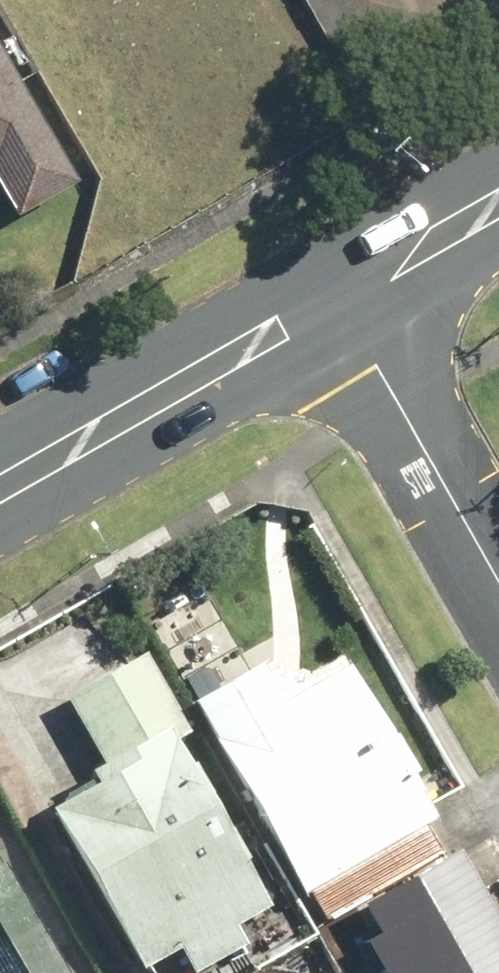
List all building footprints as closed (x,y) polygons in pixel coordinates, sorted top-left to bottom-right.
[(9,216),(72,181),(0,55),(0,199),(9,216)] [(43,806),(135,970),(172,950),(185,972),(189,972),(241,944),(244,950),(292,923),(273,889),(257,898),(169,742),(188,731),(142,650),(60,696),(97,761),(80,771),(86,781),(43,806)] [(254,661),(183,701),(295,895),(305,890),(321,918),(438,851),(421,822),(427,818),(339,664),(276,700),(254,661)] [(353,903),(392,972),(498,972),(498,932),(452,848),(353,903)] [(0,886),(0,972),(53,972),(0,886)]
